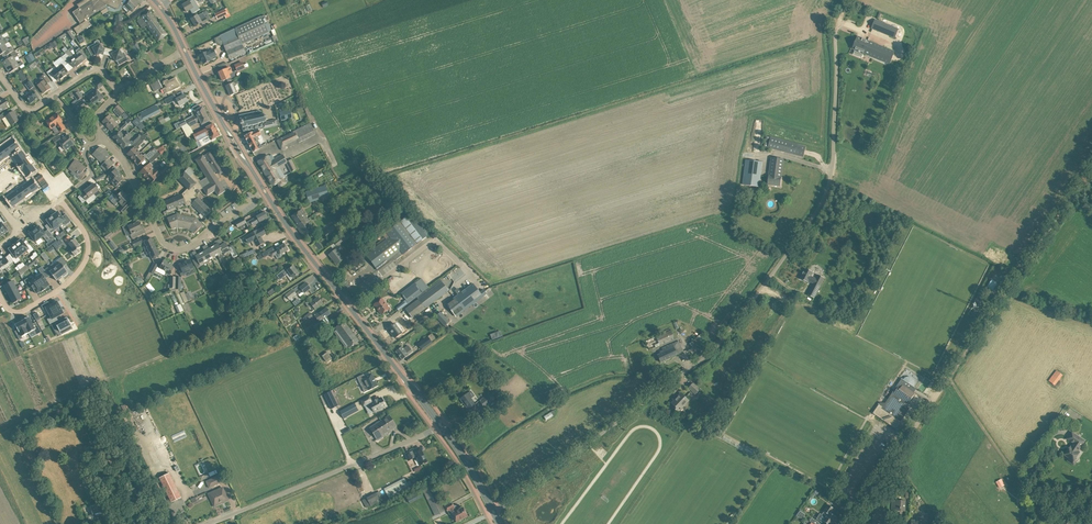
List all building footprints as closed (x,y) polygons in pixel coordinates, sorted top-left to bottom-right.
[(109,0),(84,0),(77,5),(79,8),(72,12),(80,23),(106,6),(109,0)] [(106,6),(109,7),(110,6),(115,9),(118,9),(123,0),(109,0),(106,6)] [(123,8),(128,13),(131,10),(133,12),(139,6),(133,0),(131,0),(126,5),(123,8)] [(195,3),(193,0),(190,2),(189,1),(182,5),(186,12),(193,8),(192,5),(195,3)] [(230,16),(226,7),(214,12),(217,19),(225,16),(226,19),(230,16)] [(140,17),(158,41),(168,34),(150,10),(140,17)] [(191,19),(195,27),(202,23),(203,24),(208,21),(203,13),(198,16),(198,15),(191,19)] [(229,59),(230,59),(246,53),(242,44),(269,31),(265,22),(267,21),(264,15),(220,36),(229,59)] [(88,19),(74,29),(78,34),(92,25),(88,19)] [(875,19),(872,28),(895,38),(898,29),(875,19)] [(65,33),(62,35),(63,38),(67,35),(69,39),(73,36),(69,30),(65,33)] [(2,46),(6,44),(8,42),(5,38),(4,39),(2,35),(0,36),(0,47),(2,46)] [(895,52),(863,39),(857,37),(853,48),(890,63),(895,52)] [(136,41),(130,45),(136,54),(142,51),(136,41)] [(0,47),(0,55),(4,52),(7,56),(10,53),(14,51),(12,47),(9,43),(8,43),(8,42),(6,44),(2,46),(0,47)] [(102,47),(100,44),(97,46),(95,43),(87,48),(92,57),(96,55),(97,56),(100,54),(103,55),(106,48),(102,47)] [(72,47),(69,50),(72,54),(74,56),(80,65),(83,62),(85,60),(81,54),(84,52),(80,47),(75,51),(72,47)] [(207,52),(200,55),(204,64),(215,59),(216,57),(216,55),(213,49),(207,52)] [(63,60),(67,64),(70,62),(74,68),(77,66),(77,67),(80,65),(74,56),(72,54),(69,50),(68,50),(60,56),(62,57),(61,57),(63,60)] [(122,54),(120,50),(117,51),(113,50),(111,58),(114,59),(116,62),(117,61),(119,65),(128,60),(124,52),(122,54)] [(3,62),(6,68),(16,61),(14,58),(18,56),(17,53),(3,62)] [(31,53),(25,57),(29,64),(35,60),(31,53)] [(55,66),(57,69),(64,77),(67,75),(66,74),(68,72),(64,67),(67,64),(63,60),(55,66)] [(6,68),(9,73),(20,67),(24,64),(22,62),(18,64),(16,61),(6,68)] [(245,68),(242,62),(235,65),(237,71),(245,68)] [(227,79),(228,82),(231,80),(231,79),(234,77),(235,72),(235,71),(232,72),(230,68),(219,72),(223,81),(227,79)] [(64,77),(57,69),(55,70),(52,69),(47,73),(50,77),(53,75),(57,81),(60,79),(60,80),(64,77)] [(21,70),(16,74),(20,79),(22,78),(24,81),(27,78),(21,70)] [(50,81),(47,77),(45,74),(40,78),(43,82),(37,85),(43,93),(51,88),(47,84),(50,81)] [(164,84),(166,87),(163,89),(165,94),(169,92),(170,91),(170,92),(180,87),(179,84),(178,84),(177,83),(178,83),(175,78),(169,81),(168,79),(163,82),(164,84),(163,84),(164,84)] [(103,85),(100,81),(100,80),(94,84),(98,89),(103,85)] [(162,87),(159,80),(150,84),(154,92),(162,87)] [(35,86),(30,81),(25,85),(31,92),(25,96),(31,103),(38,97),(31,89),(35,86)] [(226,86),(230,96),(237,93),(233,83),(226,86)] [(103,98),(100,93),(97,90),(87,97),(93,105),(102,97),(103,98)] [(75,94),(73,95),(79,103),(74,106),(79,113),(87,108),(80,99),(83,97),(78,91),(75,94)] [(176,99),(177,100),(173,102),(175,106),(179,104),(180,106),(188,101),(184,95),(176,99)] [(8,107),(6,103),(7,102),(5,98),(1,101),(0,100),(0,112),(8,107)] [(137,116),(141,122),(161,112),(157,105),(137,116)] [(113,111),(119,117),(122,115),(122,114),(124,112),(118,106),(115,109),(113,111)] [(195,111),(191,113),(193,116),(191,117),(193,121),(206,114),(203,107),(195,111)] [(5,116),(11,126),(19,121),(15,115),(16,114),(14,111),(5,116)] [(254,128),(254,132),(258,129),(263,128),(278,125),(276,120),(266,122),(266,121),(267,121),(267,120),(267,119),(267,118),(267,117),(266,116),(266,115),(265,115),(264,114),(262,115),(262,114),(261,111),(239,115),(240,116),(238,117),(239,119),(240,119),(240,120),(241,122),(240,122),(241,125),(242,125),(244,131),(254,128)] [(46,121),(51,129),(55,126),(60,132),(66,129),(61,122),(62,121),(57,114),(46,121)] [(193,121),(191,117),(187,120),(191,127),(198,124),(197,122),(200,121),(202,125),(210,121),(206,114),(193,121)] [(118,124),(110,115),(103,122),(111,131),(116,126),(117,125),(118,124)] [(170,120),(169,116),(163,119),(162,116),(158,118),(160,124),(170,120)] [(137,117),(132,121),(139,131),(144,127),(137,117)] [(119,127),(118,128),(121,131),(131,121),(129,118),(125,121),(119,127)] [(282,149),(283,150),(315,134),(310,122),(296,130),(277,140),(282,149)] [(193,134),(197,141),(202,139),(205,145),(212,141),(212,142),(216,139),(216,138),(220,136),(214,123),(193,134)] [(258,129),(254,132),(252,133),(252,132),(244,136),(253,152),(262,148),(267,145),(265,142),(260,145),(258,140),(259,139),(258,136),(261,135),(258,129)] [(113,137),(119,143),(129,134),(126,131),(122,134),(120,131),(113,137)] [(132,141),(134,144),(140,138),(143,135),(141,133),(139,135),(139,134),(132,141)] [(119,143),(124,149),(130,143),(127,140),(131,136),(129,134),(119,143)] [(53,140),(56,145),(59,143),(64,150),(75,143),(73,139),(71,140),(68,135),(62,140),(59,136),(53,140)] [(806,147),(770,137),(768,148),(804,157),(806,147)] [(12,138),(6,143),(12,152),(15,150),(18,153),(21,151),(12,138)] [(131,151),(128,154),(133,160),(140,153),(138,150),(140,148),(139,146),(144,142),(143,141),(140,138),(134,144),(128,149),(131,151)] [(0,147),(0,148),(6,157),(12,152),(6,143),(0,147)] [(108,152),(105,149),(104,150),(100,146),(93,154),(103,164),(101,166),(106,171),(115,163),(113,161),(112,162),(109,159),(110,157),(107,153),(108,152)] [(26,157),(21,151),(18,153),(12,157),(17,164),(26,157)] [(133,160),(138,165),(146,158),(148,160),(149,160),(154,155),(151,151),(147,155),(146,154),(143,156),(140,153),(133,160)] [(158,152),(154,155),(149,160),(152,163),(160,155),(158,152)] [(203,155),(195,160),(207,178),(201,181),(199,182),(207,196),(215,191),(218,196),(226,191),(214,173),(216,171),(218,174),(222,172),(210,152),(206,154),(203,156),(203,155)] [(268,156),(258,162),(273,185),(277,182),(280,186),(286,183),(283,178),(285,177),(285,176),(280,168),(286,164),(291,173),(297,170),(291,159),(287,162),(283,154),(274,159),(272,155),(269,156),(268,156)] [(31,164),(26,157),(17,164),(22,170),(31,164)] [(771,158),(769,175),(782,177),(784,159),(771,158)] [(70,173),(72,175),(80,164),(75,160),(68,169),(72,171),(70,173)] [(743,184),(759,186),(762,162),(746,160),(743,184)] [(141,172),(146,178),(153,171),(150,168),(152,166),(150,163),(141,172)] [(35,170),(31,164),(22,170),(26,177),(35,170)] [(72,175),(74,176),(75,174),(79,177),(78,178),(81,180),(86,174),(83,172),(86,168),(80,164),(72,175)] [(120,174),(120,173),(116,169),(117,168),(114,166),(108,173),(109,175),(108,176),(112,180),(113,180),(119,174),(120,174)] [(160,173),(163,176),(172,168),(171,166),(168,168),(167,167),(160,173)] [(146,178),(151,183),(160,175),(158,172),(155,169),(153,171),(146,178)] [(190,190),(193,191),(192,192),(183,196),(186,203),(185,203),(186,206),(187,205),(189,206),(190,207),(192,205),(191,204),(197,198),(194,195),(197,193),(198,194),(200,192),(199,191),(203,188),(199,182),(201,181),(193,173),(190,177),(185,172),(178,179),(189,190),(190,190)] [(120,177),(121,176),(119,174),(113,180),(112,180),(111,182),(116,187),(123,179),(120,177)] [(767,185),(781,186),(782,177),(769,175),(767,185)] [(39,187),(32,178),(26,183),(32,192),(39,187)] [(26,196),(32,192),(26,183),(19,187),(26,196)] [(88,187),(94,194),(99,190),(94,184),(92,185),(91,184),(88,187)] [(328,196),(325,186),(306,192),(309,202),(328,196)] [(19,201),(26,196),(19,187),(13,192),(19,201)] [(85,192),(81,195),(89,204),(97,198),(94,194),(88,187),(85,189),(86,190),(84,191),(85,192)] [(115,199),(114,198),(111,201),(115,205),(119,202),(123,206),(120,209),(123,212),(129,206),(126,203),(130,199),(122,191),(119,195),(115,199)] [(13,206),(19,201),(13,192),(6,197),(13,206)] [(182,194),(166,201),(165,202),(168,210),(172,209),(185,203),(186,203),(183,196),(182,194)] [(211,211),(200,200),(198,197),(197,198),(191,204),(192,205),(205,218),(211,211)] [(291,216),(298,226),(308,219),(301,210),(291,216)] [(52,216),(59,225),(63,222),(66,225),(71,221),(66,214),(62,217),(58,211),(52,216)] [(268,218),(264,211),(256,216),(256,217),(250,221),(246,223),(249,228),(253,226),(268,218)] [(173,216),(174,218),(168,220),(172,229),(178,226),(176,214),(173,216)] [(178,226),(184,228),(186,218),(180,217),(180,215),(176,214),(178,226)] [(429,234),(421,223),(419,224),(417,221),(416,221),(410,214),(386,232),(385,230),(381,233),(384,237),(376,243),(378,246),(366,255),(377,269),(392,257),(394,259),(397,259),(429,234)] [(6,222),(2,216),(0,218),(0,232),(2,235),(8,231),(3,224),(6,222)] [(52,216),(47,220),(49,223),(45,226),(48,229),(51,233),(60,226),(59,225),(52,216)] [(192,219),(186,218),(184,228),(190,229),(196,218),(192,217),(192,219)] [(197,222),(198,221),(196,218),(190,229),(194,233),(201,227),(197,222)] [(235,223),(238,227),(246,223),(244,218),(235,223)] [(296,227),(305,239),(316,231),(308,219),(298,226),(296,227)] [(128,226),(132,234),(130,234),(132,238),(146,232),(144,228),(142,229),(138,222),(128,226)] [(323,233),(328,239),(339,230),(334,224),(323,233)] [(55,239),(51,233),(48,229),(47,230),(48,230),(44,233),(39,226),(36,229),(35,229),(33,231),(29,234),(36,242),(43,236),(47,241),(49,239),(50,241),(54,239),(55,239)] [(250,234),(251,234),(245,237),(248,243),(254,240),(257,247),(264,243),(261,237),(266,234),(263,228),(257,231),(257,230),(250,234)] [(103,236),(106,240),(113,234),(109,231),(103,236)] [(69,236),(64,240),(68,245),(68,244),(72,249),(70,250),(71,252),(70,253),(72,256),(73,255),(74,256),(80,252),(78,249),(80,247),(74,239),(72,241),(69,236)] [(143,247),(145,251),(155,246),(151,237),(144,241),(146,246),(143,247)] [(132,243),(134,247),(143,242),(141,238),(132,243)] [(333,244),(335,247),(342,241),(340,238),(333,244)] [(21,239),(15,244),(23,254),(27,251),(29,253),(33,250),(29,245),(27,247),(21,239)] [(217,241),(224,255),(230,252),(233,258),(238,255),(232,246),(228,248),(226,243),(222,245),(221,243),(221,244),(219,239),(217,241)] [(112,241),(108,244),(113,250),(117,247),(112,241)] [(213,247),(218,256),(219,259),(225,256),(224,255),(217,241),(216,241),(216,242),(215,243),(216,245),(213,247)] [(23,254),(15,244),(9,249),(14,256),(12,258),(16,263),(20,260),(18,257),(23,254)] [(274,250),(272,247),(262,254),(264,258),(270,254),(272,257),(275,255),(277,258),(281,256),(280,255),(288,250),(285,244),(274,250)] [(205,246),(212,259),(218,256),(213,247),(208,249),(206,245),(205,246)] [(155,246),(145,251),(147,256),(150,254),(152,259),(160,255),(155,246)] [(206,250),(201,253),(207,263),(209,262),(208,261),(212,259),(205,246),(204,246),(206,250)] [(246,253),(240,255),(241,259),(255,253),(254,249),(249,252),(248,250),(246,251),(246,253)] [(336,249),(329,255),(333,259),(334,259),(337,264),(344,259),(336,249)] [(207,263),(201,253),(196,256),(194,252),(192,253),(194,257),(195,256),(196,258),(193,260),(197,269),(207,263)] [(5,268),(14,262),(9,255),(5,258),(3,254),(0,256),(0,261),(5,268)] [(59,265),(56,267),(62,276),(63,275),(64,276),(67,273),(68,272),(63,266),(67,264),(62,257),(56,261),(59,265)] [(160,268),(167,272),(166,274),(170,275),(172,269),(171,269),(173,264),(164,260),(162,265),(160,268)] [(190,260),(179,265),(182,271),(180,272),(181,276),(185,274),(191,272),(190,269),(193,268),(192,265),(190,260)] [(146,278),(149,282),(153,274),(158,265),(154,263),(146,278)] [(53,264),(44,270),(49,276),(49,277),(52,275),(56,280),(58,279),(58,280),(62,277),(61,277),(62,276),(56,267),(53,264)] [(282,271),(276,276),(280,280),(286,275),(289,273),(293,278),(299,273),(293,266),(287,270),(286,268),(282,271)] [(42,275),(36,278),(44,290),(46,288),(50,285),(47,281),(47,280),(46,280),(46,279),(45,278),(49,276),(44,270),(42,267),(38,269),(42,275)] [(808,295),(814,298),(825,278),(818,274),(816,279),(811,276),(813,272),(806,268),(804,272),(803,274),(800,279),(808,282),(809,281),(813,283),(808,295)] [(222,277),(225,284),(230,281),(227,274),(222,277)] [(139,275),(133,279),(137,284),(142,280),(139,275)] [(27,279),(24,281),(28,289),(32,287),(37,294),(41,291),(41,292),(44,290),(36,278),(29,283),(27,279)] [(12,280),(3,285),(7,291),(16,287),(12,280)] [(987,287),(993,291),(998,284),(992,280),(987,287)] [(406,309),(412,318),(449,291),(442,282),(406,309)] [(300,288),(296,292),(298,295),(303,291),(304,293),(311,288),(306,283),(302,286),(300,288)] [(420,290),(418,287),(415,283),(401,294),(406,301),(420,290)] [(446,303),(456,317),(487,294),(484,290),(480,293),(473,284),(461,292),(458,288),(455,290),(458,295),(446,303)] [(16,287),(7,291),(10,298),(19,293),(16,287)] [(285,295),(289,300),(296,294),(293,289),(285,295)] [(19,293),(10,298),(14,304),(22,299),(19,293)] [(974,304),(979,307),(984,297),(979,294),(974,304)] [(310,302),(308,300),(305,303),(307,305),(306,305),(309,308),(312,305),(315,309),(322,303),(318,297),(311,303),(310,302)] [(387,305),(385,303),(382,298),(374,304),(379,310),(378,311),(382,315),(389,309),(386,305),(387,305)] [(48,302),(42,305),(43,309),(46,307),(49,314),(45,315),(45,316),(62,307),(60,303),(59,304),(57,301),(50,305),(48,302)] [(181,304),(175,306),(178,313),(184,311),(181,304)] [(62,307),(45,316),(46,316),(49,314),(51,317),(47,319),(50,324),(58,320),(57,317),(64,313),(63,311),(62,307)] [(314,316),(318,321),(323,317),(324,318),(330,314),(330,313),(330,312),(329,310),(328,311),(326,308),(323,311),(322,310),(314,316)] [(304,317),(303,318),(304,320),(300,323),(301,325),(306,321),(305,321),(307,320),(313,316),(310,312),(304,317)] [(436,317),(445,326),(450,322),(441,312),(436,317)] [(29,317),(22,320),(22,321),(29,333),(34,330),(36,334),(41,331),(36,322),(33,324),(29,317)] [(67,318),(56,324),(62,336),(74,329),(67,318)] [(326,324),(322,319),(313,326),(316,331),(326,324)] [(18,330),(15,331),(19,340),(23,338),(22,336),(29,333),(22,321),(15,325),(18,330)] [(335,328),(348,345),(350,347),(359,341),(344,321),(335,328)] [(396,324),(389,329),(396,339),(403,334),(396,324)] [(675,338),(671,330),(671,329),(666,331),(667,332),(646,341),(649,349),(675,338)] [(489,334),(491,340),(502,336),(500,331),(489,334)] [(710,341),(706,337),(702,332),(690,343),(693,347),(689,350),(694,355),(710,341)] [(418,344),(422,349),(432,343),(428,337),(418,344)] [(684,351),(679,341),(667,346),(662,348),(663,350),(660,351),(661,353),(657,355),(660,362),(684,351)] [(396,352),(402,360),(412,352),(408,346),(404,349),(402,347),(396,352)] [(1049,380),(1055,385),(1063,375),(1057,370),(1049,380)] [(364,374),(356,378),(357,378),(360,384),(364,382),(368,390),(377,386),(371,374),(365,377),(363,375),(364,374)] [(879,404),(873,413),(896,429),(901,421),(909,409),(906,407),(908,403),(908,404),(916,393),(913,391),(915,387),(913,387),(914,385),(914,384),(914,383),(914,381),(913,380),(913,379),(911,378),(910,378),(909,377),(907,377),(906,378),(905,378),(904,379),(904,380),(901,378),(892,393),(894,394),(892,397),(891,397),(884,408),(883,407),(882,406),(879,404)] [(688,388),(694,394),(699,389),(693,383),(688,388)] [(337,387),(343,399),(349,396),(347,390),(350,389),(348,385),(345,387),(343,384),(337,387)] [(331,391),(324,394),(331,409),(338,406),(331,391)] [(884,392),(879,400),(883,402),(888,394),(884,392)] [(479,401),(484,407),(495,400),(490,393),(479,401)] [(688,400),(684,397),(680,393),(671,403),(675,407),(674,408),(678,412),(688,400)] [(460,399),(468,409),(475,404),(468,394),(460,399)] [(369,397),(361,402),(364,406),(365,405),(366,407),(369,405),(374,413),(385,406),(381,398),(377,401),(377,400),(373,402),(374,403),(372,404),(371,402),(369,397)] [(351,406),(337,414),(341,421),(355,413),(351,406)] [(550,412),(543,416),(546,420),(553,416),(550,412)] [(370,428),(378,440),(391,432),(390,430),(396,426),(389,416),(370,428)] [(1085,441),(1072,432),(1067,439),(1074,443),(1071,447),(1071,446),(1064,455),(1065,455),(1069,457),(1067,461),(1074,466),(1074,465),(1072,464),(1080,452),(1078,451),(1085,441)] [(408,460),(416,457),(420,465),(422,464),(423,464),(424,464),(423,463),(427,462),(420,447),(405,454),(408,460)] [(86,460),(90,466),(106,456),(103,450),(86,460)] [(159,478),(171,502),(181,498),(169,473),(159,478)] [(206,481),(209,488),(221,482),(218,476),(206,481)] [(995,482),(999,488),(1005,484),(1001,478),(995,482)] [(402,481),(385,490),(385,491),(389,499),(412,487),(410,481),(407,483),(404,484),(403,482),(402,481)] [(433,486),(423,491),(433,511),(435,515),(445,511),(433,486)] [(228,500),(223,487),(208,494),(212,502),(214,502),(216,506),(228,500)] [(206,492),(191,499),(193,504),(208,498),(206,492)] [(375,493),(360,500),(364,508),(379,501),(375,493)] [(896,511),(905,511),(906,501),(892,500),(892,511),(892,506),(896,506),(896,511)] [(452,503),(445,506),(447,511),(450,509),(452,513),(456,522),(467,516),(463,507),(454,512),(452,509),(454,508),(452,503)] [(101,512),(99,507),(99,505),(96,506),(96,505),(90,507),(93,514),(87,516),(89,521),(97,518),(96,517),(101,515),(100,513),(101,512)] [(817,519),(822,522),(823,521),(827,523),(832,523),(833,523),(835,520),(837,517),(831,513),(835,509),(830,506),(829,505),(824,512),(827,514),(825,517),(822,515),(820,514),(817,519)] [(873,523),(885,523),(884,523),(884,519),(885,519),(885,511),(878,510),(877,515),(874,514),(873,523)] [(935,514),(933,514),(928,514),(928,521),(937,522),(939,519),(935,514)]
